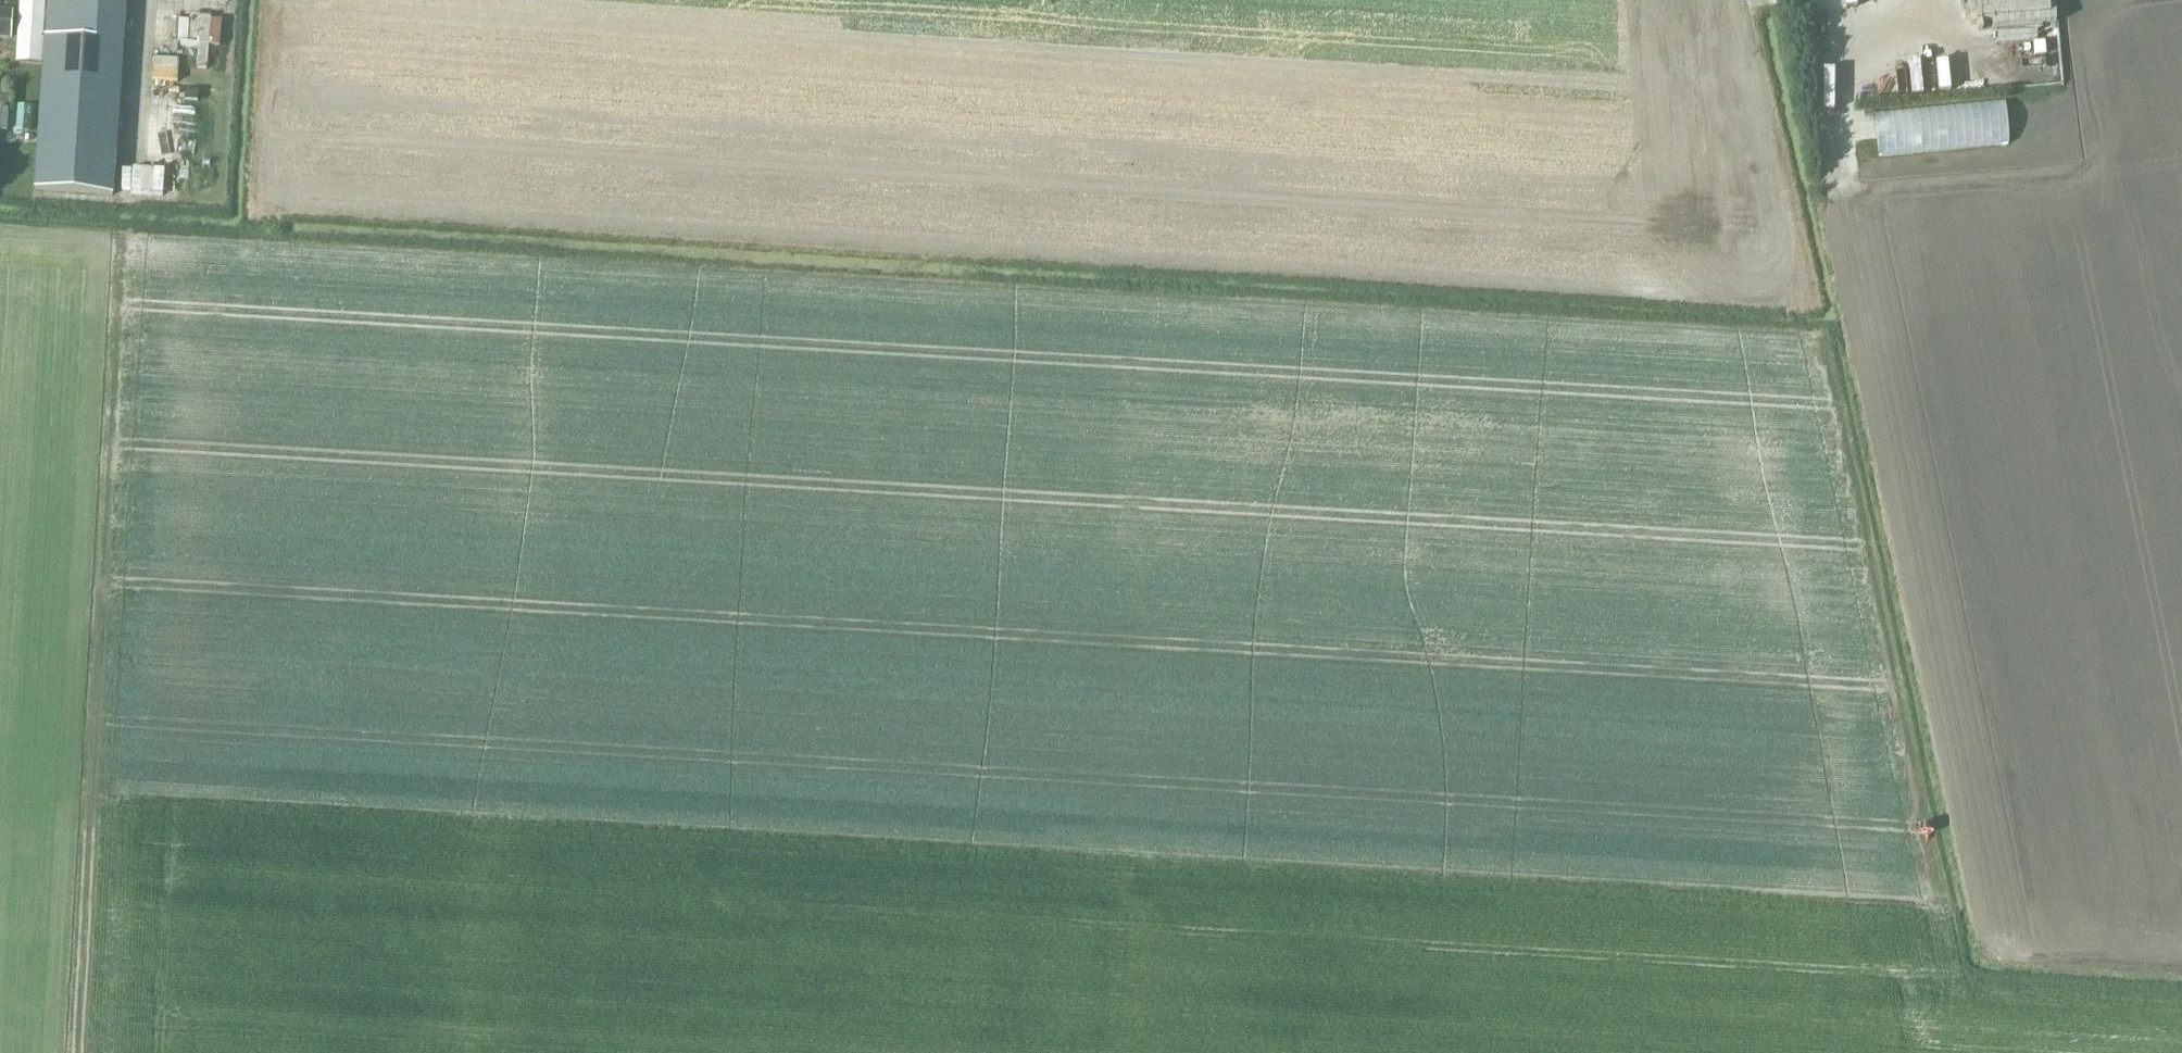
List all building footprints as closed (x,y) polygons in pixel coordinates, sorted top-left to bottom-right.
[(116,195),(125,44),(128,0),(20,0),(16,62),(44,64),(37,190),(116,195)] [(11,41),(13,13),(0,12),(0,40),(11,41)] [(8,80),(10,53),(0,52),(0,80),(8,80)] [(8,131),(9,110),(0,109),(0,130),(8,131)]
